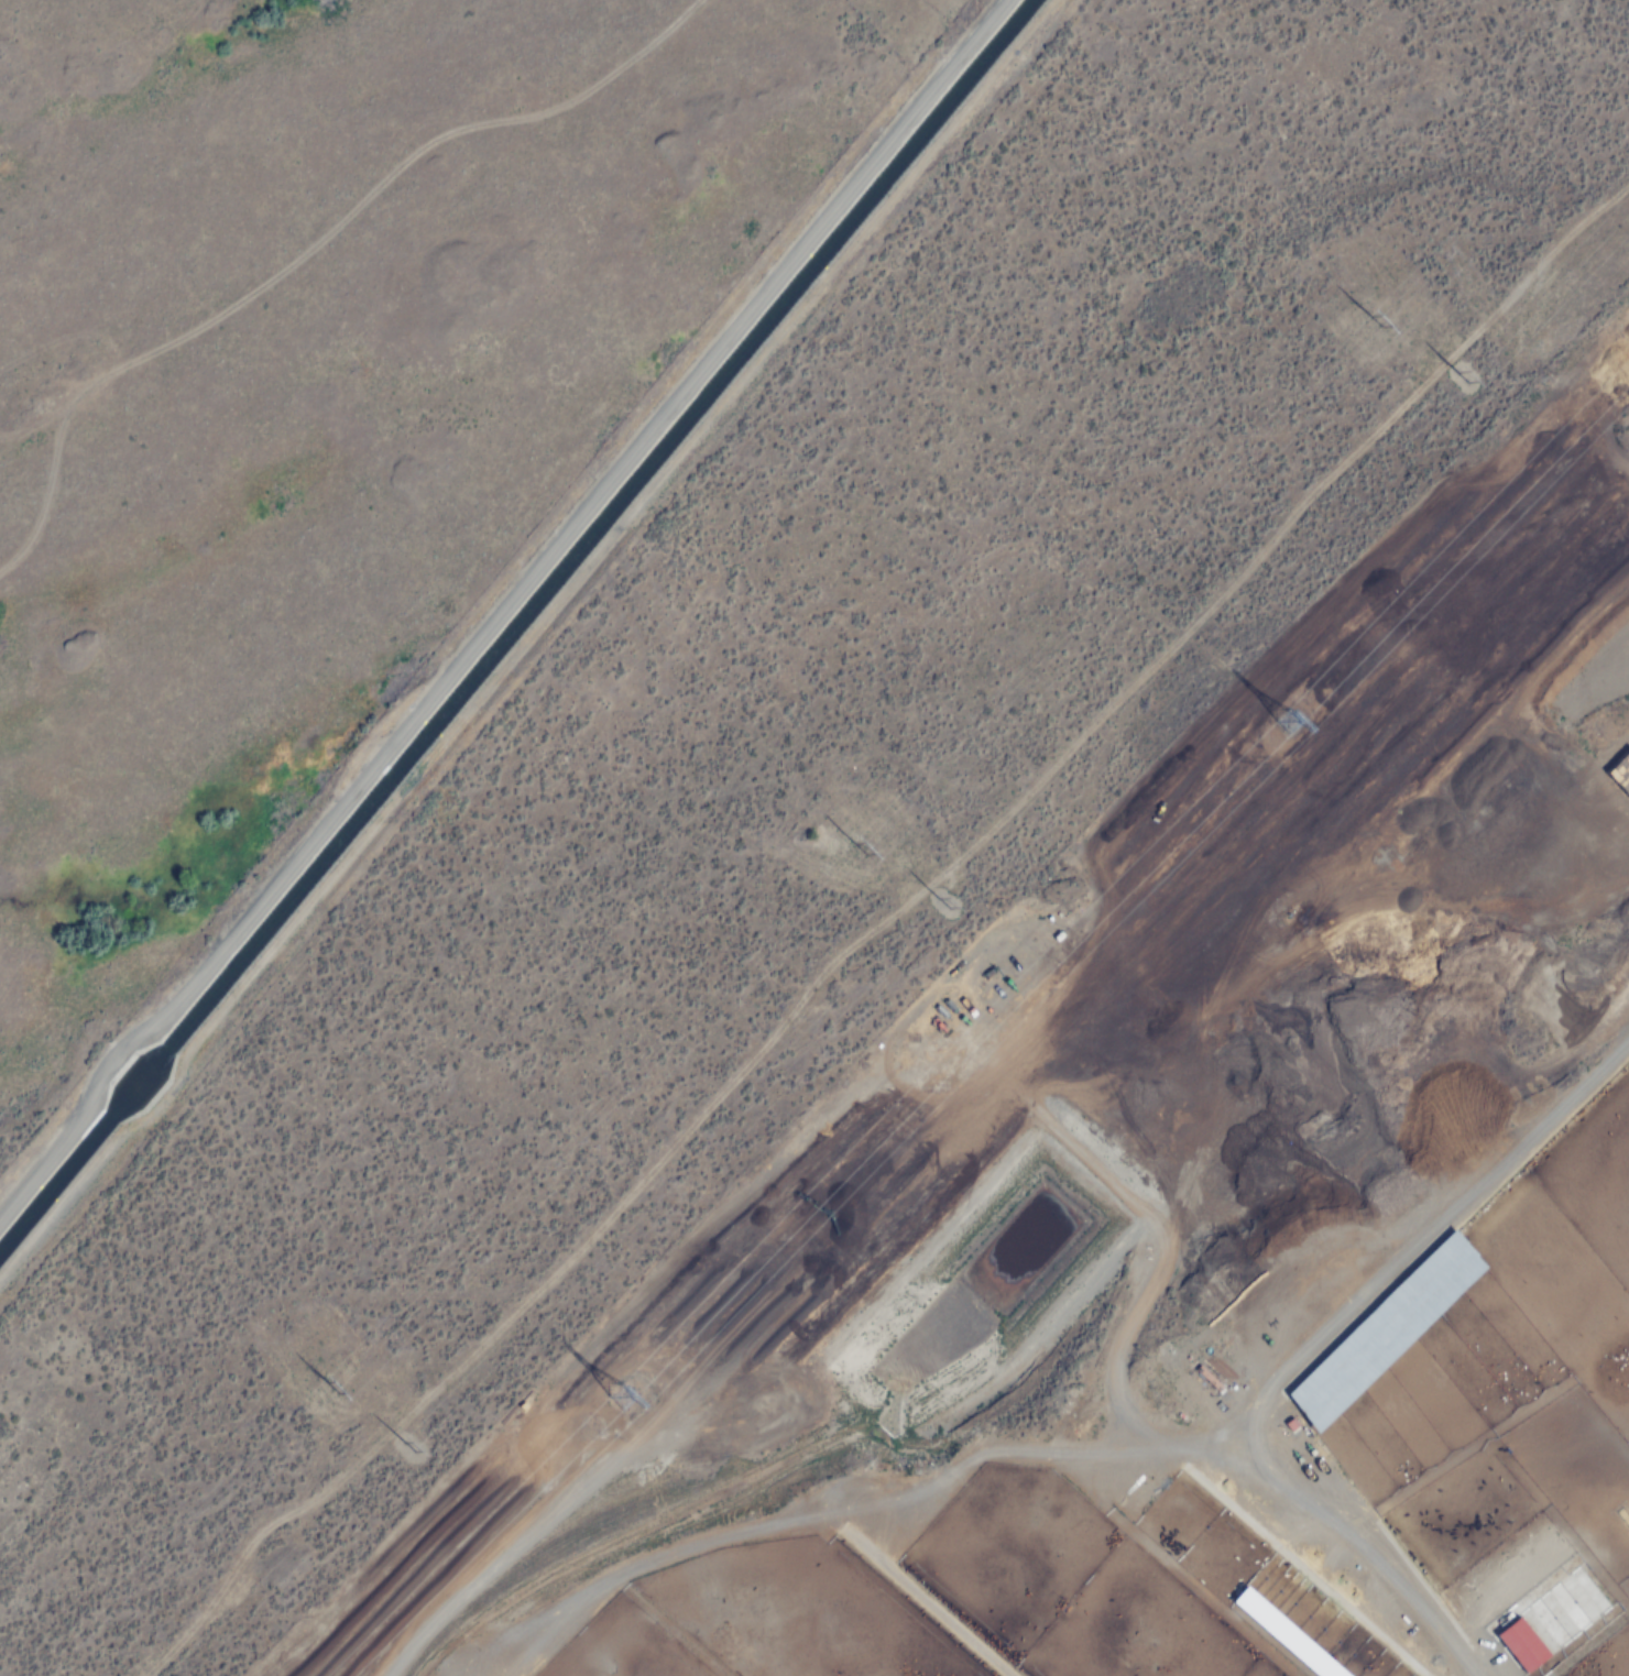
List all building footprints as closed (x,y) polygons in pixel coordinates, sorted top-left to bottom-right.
[(1285,1396),(1320,1432),(1490,1269),(1456,1232),(1285,1396)]
